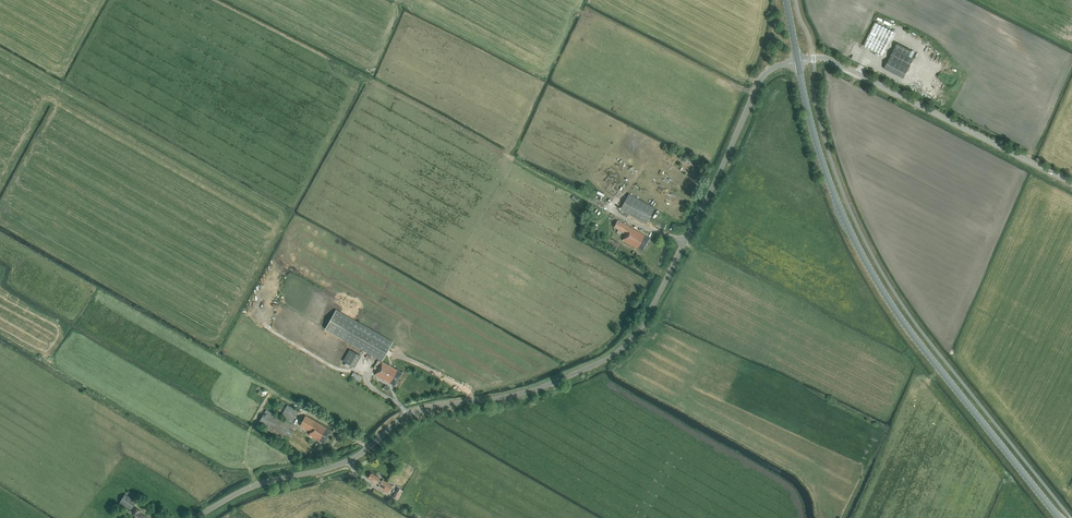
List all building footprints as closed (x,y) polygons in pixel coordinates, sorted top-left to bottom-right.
[(875,22),(863,46),(882,55),(894,32),(875,22)] [(909,69),(914,59),(894,49),(889,59),(909,69)] [(909,69),(889,59),(884,68),(904,78),(909,69)] [(646,224),(655,208),(628,193),(619,209),(646,224)] [(622,240),(642,251),(649,238),(618,220),(614,227),(618,229),(616,232),(620,234),(621,234),(622,232),(625,234),(622,240)] [(616,250),(619,244),(605,236),(602,243),(616,250)] [(325,329),(344,339),(382,361),(392,342),(354,320),(336,310),(325,329)] [(349,349),(343,361),(353,367),(360,355),(349,349)] [(402,372),(382,361),(378,359),(374,368),(377,370),(375,374),(395,384),(402,372)] [(362,376),(355,372),(350,380),(358,384),(362,376)] [(293,423),(299,411),(282,401),(276,413),(293,423)] [(258,424),(282,437),(284,438),(286,434),(291,437),(294,431),(289,428),(292,424),(267,410),(258,424)] [(309,434),(314,437),(325,443),(332,431),(306,415),(300,425),(311,431),(309,434)] [(371,473),(368,478),(379,485),(378,487),(388,493),(392,486),(382,480),(381,481),(378,479),(379,478),(371,473)] [(392,497),(397,500),(402,492),(397,489),(392,497)] [(123,505),(131,509),(136,501),(125,494),(120,503),(118,506),(121,507),(123,505)] [(136,516),(135,517),(146,517),(147,517),(142,514),(142,513),(140,512),(141,510),(136,508),(132,514),(136,516)]
